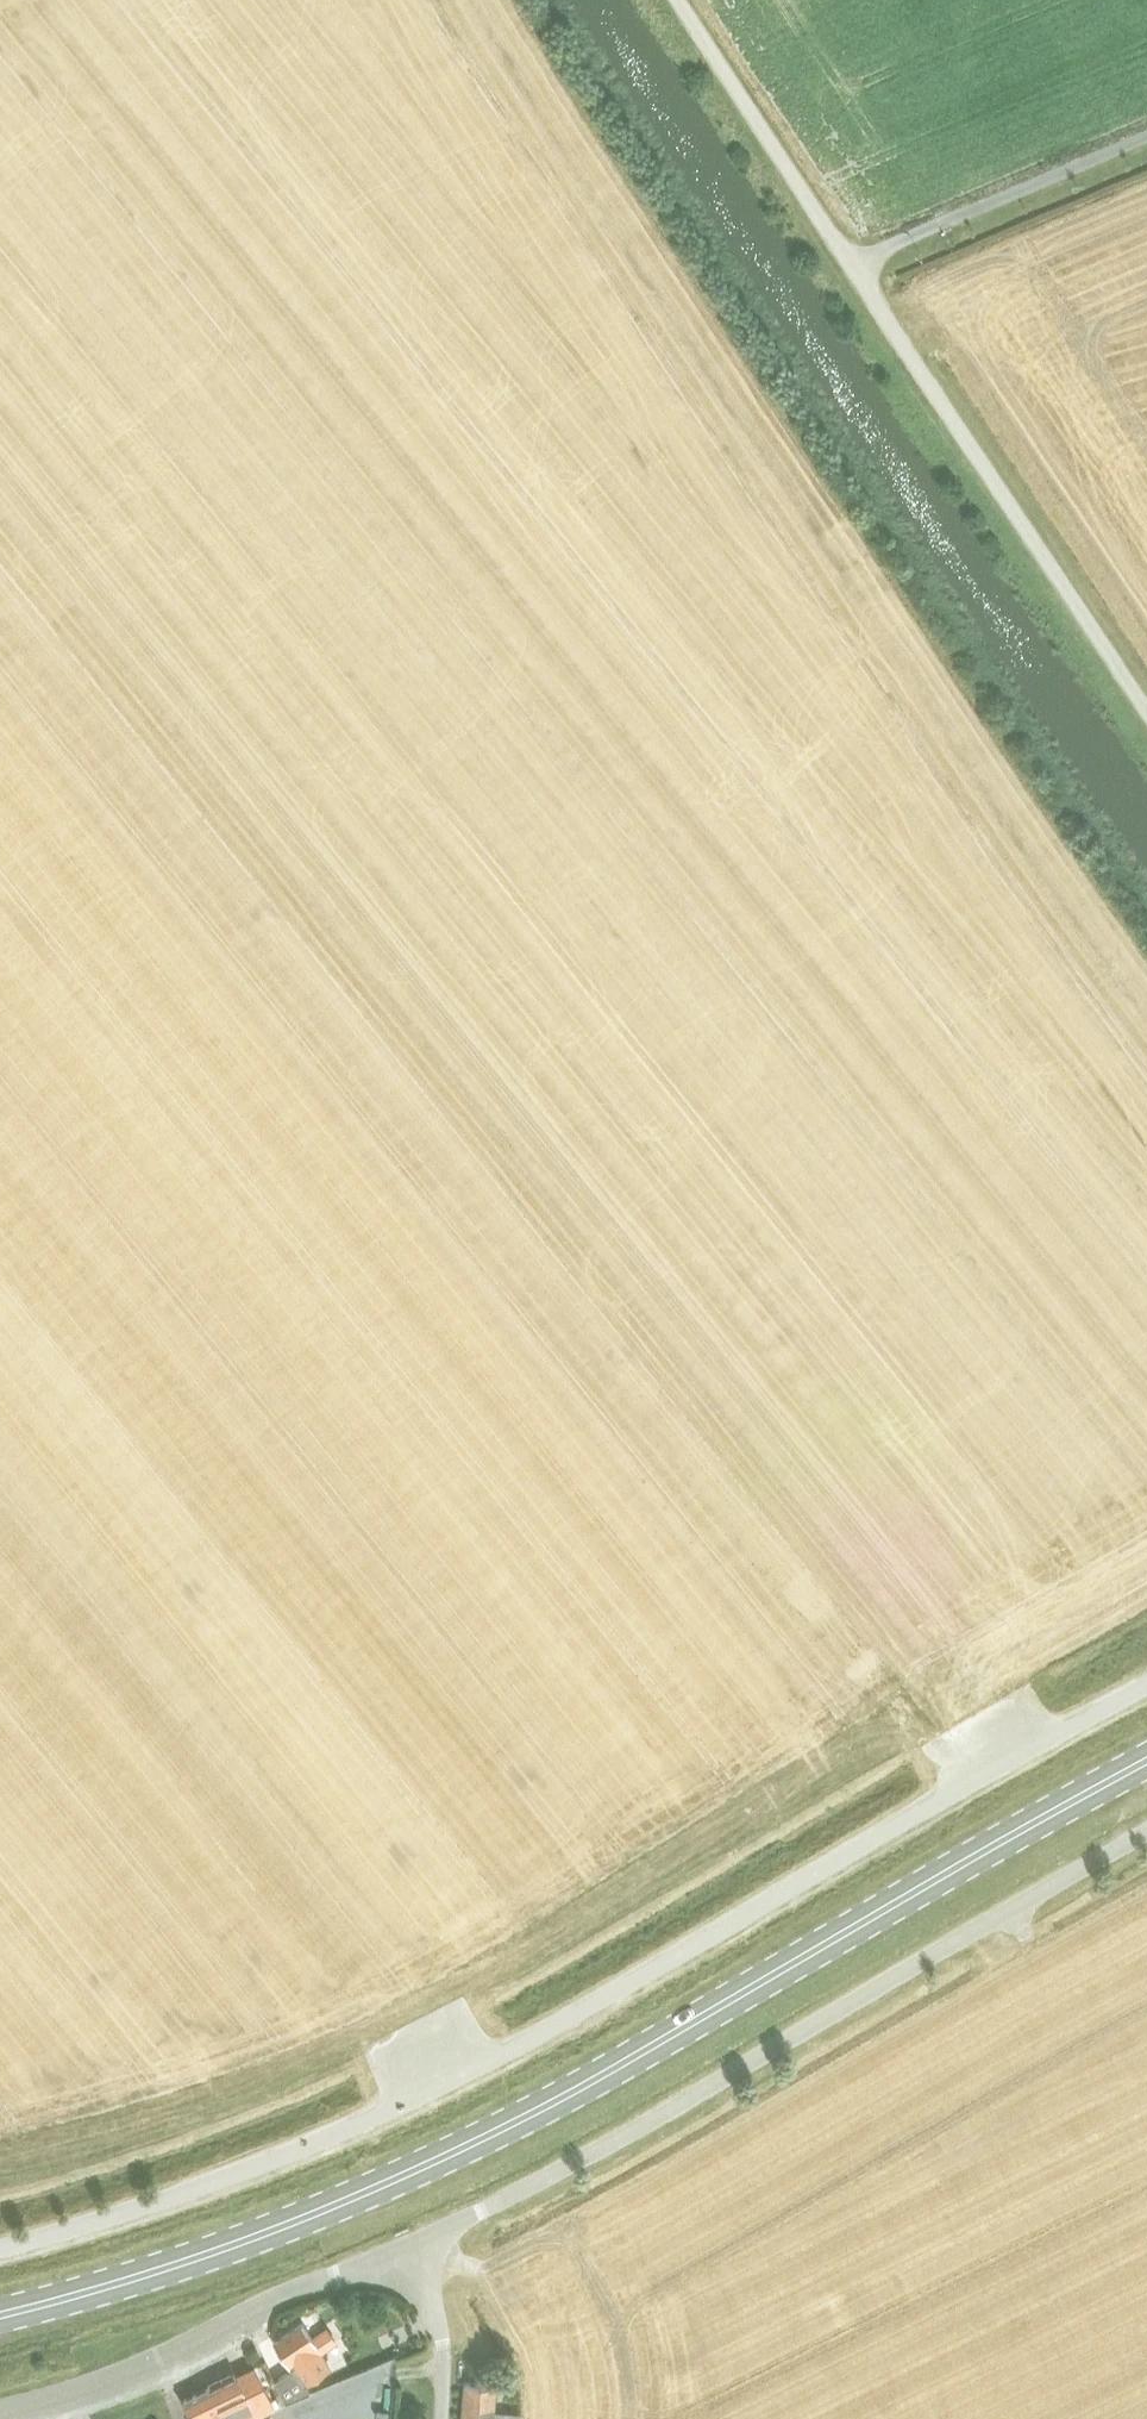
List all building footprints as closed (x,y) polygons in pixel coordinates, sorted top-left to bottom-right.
[(291,2365),(273,2377),(284,2400),(307,2390),(304,2383),(329,2366),(319,2351),(337,2339),(328,2325),(311,2337),(301,2324),(275,2342),(291,2365)] [(251,2405),(255,2414),(274,2405),(254,2365),(183,2399),(192,2418),(191,2418),(192,2418),(224,2418),(225,2418),(251,2405)] [(493,2410),(495,2384),(463,2381),(460,2418),(520,2418),(521,2412),(493,2410)]
